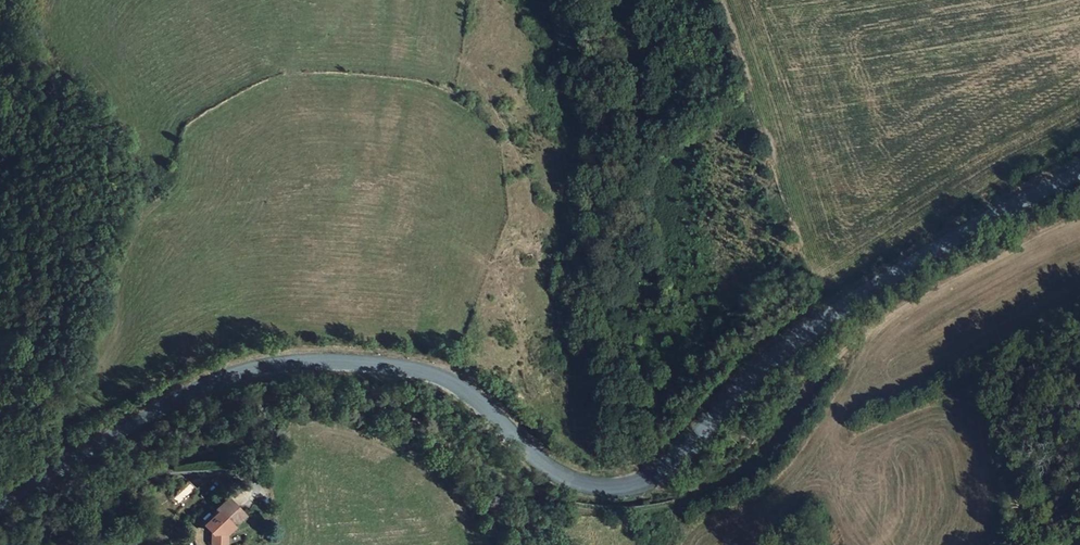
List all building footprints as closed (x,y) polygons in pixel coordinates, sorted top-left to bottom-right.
[(197,491),(190,483),(175,496),(182,504),(197,491)] [(230,497),(216,510),(219,514),(207,526),(214,533),(216,544),(217,544),(228,544),(230,542),(228,532),(247,514),(230,497)] [(219,514),(216,510),(203,522),(207,526),(219,514)]
